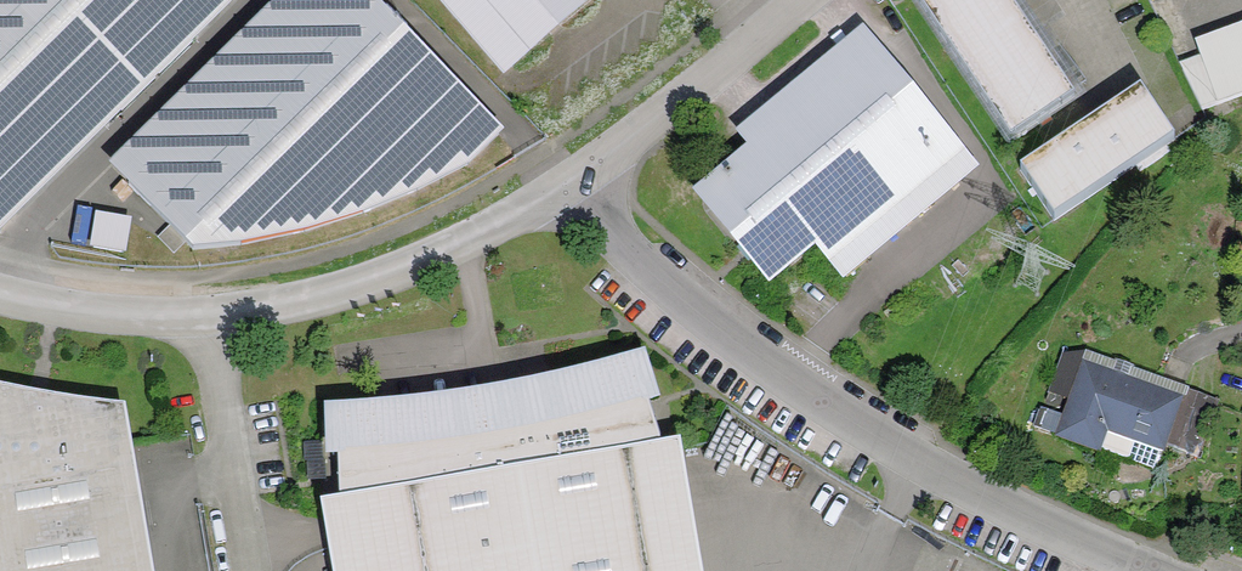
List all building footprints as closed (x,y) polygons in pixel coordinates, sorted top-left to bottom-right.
[(1,240),(247,0),(0,0),(0,239),(1,240)] [(327,232),(464,176),(506,136),(373,0),(281,0),(111,166),(198,254),(327,232)] [(513,61),(554,25),(583,0),(459,0),(513,61)] [(1012,136),(1072,95),(1006,0),(919,0),(918,1),(1012,136)] [(1182,70),(1202,111),(1241,96),(1241,34),(1198,50),(1203,63),(1182,70)] [(858,241),(958,158),(871,53),(712,185),(712,209),(738,240),(771,280),(816,242),(846,278),(871,257),(858,241)] [(1141,94),(1021,172),(1051,219),(1172,141),(1141,94)] [(132,220),(95,215),(90,252),(126,257),(132,220)] [(1158,449),(1177,399),(1087,366),(1061,436),(1097,449),(1104,429),(1158,449)] [(352,570),(683,570),(663,450),(640,367),(490,408),(340,423),(342,494),(341,506),(352,570)] [(123,473),(113,415),(34,405),(0,397),(0,494),(123,473)] [(123,473),(0,494),(0,570),(139,570),(123,473)]
